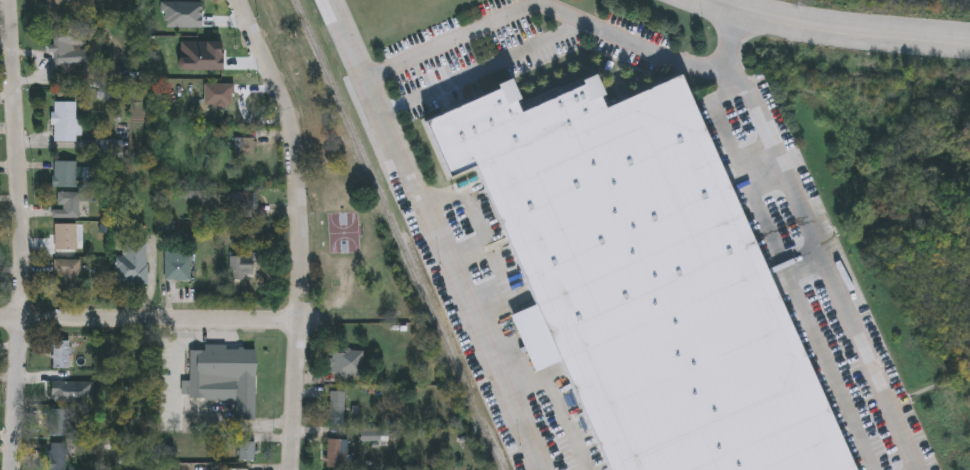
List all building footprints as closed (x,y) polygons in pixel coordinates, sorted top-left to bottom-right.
[(89,76),(56,78),(54,31),(87,30),(89,76)] [(680,76),(854,469),(612,469),(563,359),(534,372),(509,316),(538,303),(478,166),(451,177),(427,123),(501,91),(499,85),(512,79),(521,100),(516,102),(522,114),(584,86),(582,82),(596,75),(605,95),(600,97),(606,109),(680,76)] [(239,84),(239,100),(208,100),(208,84),(239,84)] [(54,143),(54,103),(76,103),(76,121),(80,121),(80,143),(54,143)] [(78,162),(78,168),(87,168),(87,187),(54,187),(54,162),(78,162)] [(56,219),(56,193),(79,193),(79,219),(56,219)] [(257,193),(257,212),(232,212),(232,193),(257,193)] [(77,225),(77,251),(56,251),(56,225),(77,225)] [(147,287),(118,286),(120,241),(149,242),(147,287)] [(192,282),(166,282),(166,250),(192,250),(192,282)] [(230,256),(257,256),(257,281),(230,281),(230,256)] [(55,295),(54,261),(81,261),(82,295),(55,295)] [(54,370),(54,342),(72,342),(72,370),(54,370)] [(192,352),(205,353),(205,348),(258,350),(256,422),(237,422),(237,402),(190,401),(192,352)] [(364,377),(331,377),(331,352),(364,352),(364,377)] [(345,426),(331,426),(331,393),(345,393),(345,426)] [(51,438),(51,410),(68,410),(68,438),(51,438)] [(350,469),(328,469),(328,441),(350,441),(350,469)] [(257,442),(257,462),(240,462),(240,442),(257,442)] [(68,445),(68,469),(51,469),(51,445),(68,445)]
